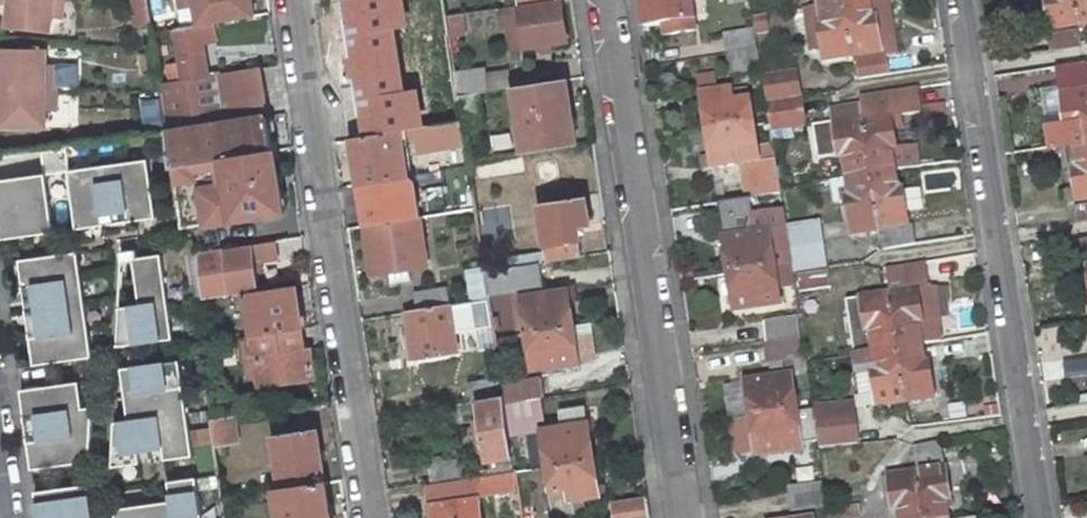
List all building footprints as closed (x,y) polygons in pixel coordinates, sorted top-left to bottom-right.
[(9,5),(7,28),(50,33),(52,17),(61,18),(63,0),(0,0),(0,4),(9,5)] [(255,16),(254,15),(252,0),(169,0),(174,30),(213,24),(255,16)] [(330,1),(338,51),(366,47),(449,34),(446,16),(444,0),(334,0),(330,1)] [(518,5),(518,9),(521,22),(521,26),(524,47),(541,45),(550,44),(567,41),(560,0),(554,0),(518,5)] [(644,27),(663,25),(665,36),(695,31),(691,0),(640,0),(644,27)] [(887,57),(897,56),(888,0),(859,0),(845,2),(853,56),(886,51),(887,57)] [(1052,26),(1080,21),(1077,0),(1048,0),(1052,26)] [(1080,21),(1086,20),(1086,0),(1077,0),(1080,21)] [(823,20),(808,22),(812,48),(823,46),(825,60),(853,56),(845,2),(821,6),(821,7),(823,20)] [(806,10),(808,22),(823,20),(821,7),(806,10)] [(518,9),(504,11),(506,25),(521,22),(518,9)] [(461,14),(446,16),(449,34),(449,37),(465,35),(461,14)] [(168,66),(171,84),(209,78),(203,43),(216,41),(213,24),(174,30),(180,64),(168,66)] [(521,26),(507,29),(510,50),(524,47),(521,26)] [(1082,45),(1079,28),(1048,33),(1051,50),(1082,45)] [(755,31),(726,36),(729,54),(758,49),(755,31)] [(366,47),(379,135),(461,121),(462,121),(458,95),(455,74),(449,37),(449,34),(366,47)] [(541,45),(542,54),(552,52),(550,44),(541,45)] [(0,71),(0,87),(55,88),(56,64),(46,64),(46,49),(3,49),(3,71),(0,71)] [(758,50),(728,55),(730,73),(761,68),(758,50)] [(887,57),(856,62),(859,80),(890,75),(887,57)] [(1052,146),(1074,143),(1086,141),(1086,61),(1058,66),(1062,89),(1067,121),(1049,124),(1052,146)] [(171,84),(163,86),(170,131),(168,131),(168,133),(173,167),(274,151),(261,69),(209,78),(171,84)] [(484,70),(455,74),(458,95),(478,92),(486,91),(484,70)] [(796,72),(763,77),(767,103),(800,98),(796,72)] [(566,79),(512,87),(523,153),(576,145),(566,79)] [(0,87),(0,104),(2,104),(2,126),(45,126),(45,111),(55,111),(55,88),(0,87)] [(1049,124),(1067,121),(1062,89),(1051,91),(1050,87),(1044,88),(1049,124)] [(871,174),(895,171),(892,150),(896,149),(893,128),(902,127),(900,116),(921,113),(917,88),(859,97),(861,106),(871,174)] [(702,95),(707,132),(753,125),(750,102),(733,104),(731,91),(702,95)] [(478,92),(458,95),(462,121),(461,121),(462,128),(484,125),(478,92)] [(800,98),(767,103),(770,122),(771,130),(804,125),(800,98)] [(861,106),(833,110),(840,158),(844,157),(847,178),(871,174),(861,106)] [(379,135),(351,139),(358,184),(407,176),(402,138),(407,137),(407,140),(417,138),(419,150),(465,143),(462,128),(461,121),(379,135)] [(753,125),(707,132),(711,157),(713,168),(713,169),(760,162),(758,147),(757,147),(753,125)] [(1074,143),(1076,155),(1072,156),(1078,197),(1086,196),(1086,141),(1074,143)] [(66,146),(0,155),(0,158),(41,152),(44,174),(45,174),(68,170),(69,170),(66,146)] [(274,151),(173,167),(181,229),(284,213),(274,151)] [(711,157),(702,158),(703,169),(713,168),(711,157)] [(156,217),(148,159),(69,170),(68,170),(76,229),(156,217)] [(773,164),(748,168),(752,199),(778,195),(773,164)] [(895,171),(871,174),(880,228),(908,223),(903,191),(898,191),(895,171)] [(45,174),(44,174),(0,180),(0,239),(53,232),(45,174)] [(849,189),(845,189),(850,220),(849,220),(851,233),(880,229),(880,228),(871,174),(847,178),(849,189)] [(361,205),(365,226),(420,217),(417,196),(361,205)] [(752,199),(719,204),(722,226),(755,221),(752,199)] [(1074,204),(1077,222),(1086,220),(1086,202),(1074,204)] [(420,217),(365,226),(372,274),(389,272),(409,268),(427,266),(420,217)] [(820,223),(787,228),(790,250),(824,245),(820,223)] [(881,232),(884,250),(915,245),(912,227),(881,232)] [(770,232),(724,239),(729,275),(775,268),(770,232)] [(273,241),(253,244),(255,272),(261,271),(260,261),(276,258),(273,241)] [(205,295),(205,299),(246,293),(257,291),(255,272),(253,244),(201,252),(205,295)] [(824,245),(790,250),(793,266),(794,272),(827,267),(824,245)] [(173,338),(161,254),(138,257),(136,250),(121,252),(122,261),(133,259),(140,304),(120,307),(118,346),(173,338)] [(92,357),(78,251),(19,260),(34,365),(92,357)] [(201,252),(187,254),(193,297),(205,295),(201,252)] [(890,294),(898,348),(922,344),(943,341),(935,287),(925,288),(921,262),(886,268),(890,294)] [(484,271),(488,295),(513,291),(543,287),(540,263),(484,271)] [(409,268),(389,272),(391,283),(411,279),(409,268)] [(775,268),(729,275),(735,311),(781,304),(775,268)] [(798,274),(800,291),(831,287),(829,269),(798,274)] [(257,291),(246,293),(252,336),(301,328),(295,285),(257,291)] [(447,286),(414,292),(417,309),(450,304),(447,286)] [(518,329),(526,328),(522,296),(544,293),(543,287),(513,291),(518,329)] [(526,328),(527,332),(573,325),(569,300),(568,291),(568,289),(544,293),(522,296),(526,328)] [(890,294),(862,299),(867,331),(871,331),(874,352),(898,348),(890,294)] [(488,299),(472,302),(477,329),(493,326),(488,299)] [(406,311),(406,312),(414,360),(458,354),(454,332),(464,330),(462,317),(452,319),(450,304),(417,309),(406,311)] [(798,318),(763,323),(766,342),(766,343),(802,338),(798,318)] [(590,324),(573,326),(578,362),(595,359),(590,324)] [(573,325),(527,332),(532,368),(578,362),(573,326),(573,325)] [(493,326),(477,329),(480,350),(496,347),(493,326)] [(301,328),(252,336),(252,337),(260,386),(314,378),(310,348),(304,349),(301,328)] [(252,337),(240,339),(248,388),(260,386),(252,337)] [(802,338),(766,343),(769,363),(804,357),(802,338)] [(922,344),(898,348),(906,401),(934,397),(929,365),(925,365),(922,344)] [(874,352),(855,354),(861,395),(876,393),(878,406),(906,401),(898,348),(874,352)] [(193,455),(180,360),(121,368),(129,420),(115,422),(113,467),(140,463),(138,449),(163,446),(165,459),(193,455)] [(791,376),(746,383),(751,419),(797,412),(791,376)] [(468,383),(471,401),(500,395),(497,377),(468,383)] [(502,384),(505,403),(545,397),(542,378),(502,384)] [(90,461),(93,406),(83,408),(79,381),(21,390),(32,469),(90,461)] [(481,419),(472,421),(476,444),(484,442),(490,474),(515,471),(505,403),(503,396),(478,400),(481,419)] [(509,405),(512,422),(543,417),(540,400),(509,405)] [(853,403),(817,407),(818,414),(854,410),(853,403)] [(563,412),(565,426),(588,422),(586,408),(563,412)] [(818,414),(815,414),(819,448),(858,444),(854,410),(818,414)] [(751,419),(738,420),(735,428),(738,447),(743,454),(756,451),(756,455),(802,448),(797,412),(751,419)] [(233,417),(211,420),(214,446),(216,446),(237,442),(233,417)] [(542,429),(547,465),(593,458),(588,422),(565,426),(542,429)] [(278,470),(281,489),(325,482),(317,429),(273,435),(277,463),(270,464),(271,471),(278,470)] [(924,517),(948,517),(947,509),(951,508),(941,442),(913,446),(916,467),(917,473),(924,517)] [(547,465),(554,513),(573,510),(571,499),(599,494),(593,458),(547,465)] [(458,459),(427,463),(430,483),(461,478),(458,459)] [(889,477),(894,510),(898,509),(900,517),(924,517),(917,473),(916,467),(902,469),(903,475),(889,477)] [(429,486),(433,517),(481,517),(478,497),(517,491),(514,473),(429,486)] [(196,477),(169,481),(171,501),(115,509),(116,517),(202,517),(196,477)] [(275,490),(280,517),(330,517),(325,482),(281,489),(275,490)] [(824,483),(789,487),(792,512),(827,507),(824,483)] [(89,484),(35,492),(39,517),(94,517),(89,484)] [(612,504),(615,517),(651,517),(648,499),(612,504)]
